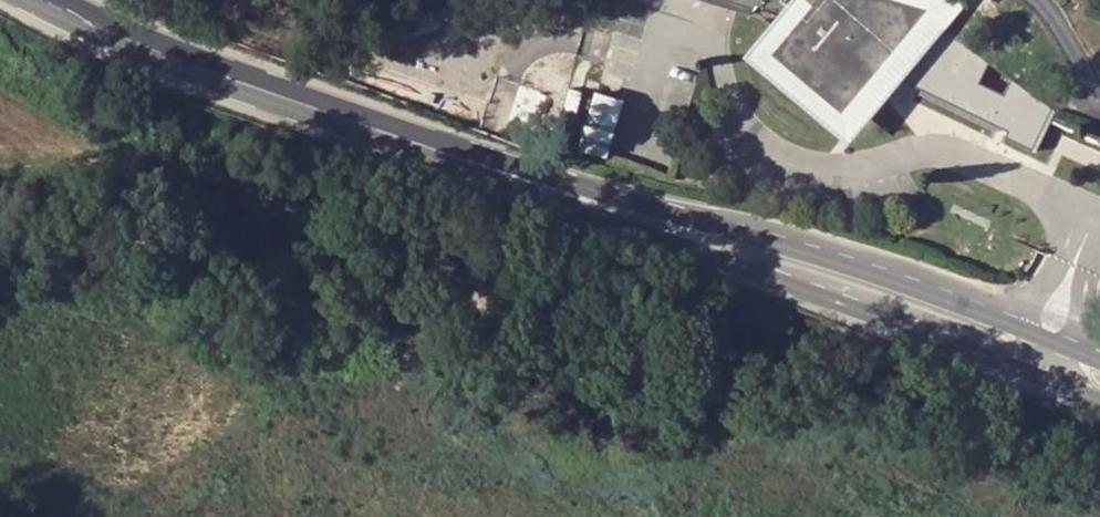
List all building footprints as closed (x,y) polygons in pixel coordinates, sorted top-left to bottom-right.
[(791,0),(707,0),(750,14),(755,7),(781,11),(791,0)] [(781,11),(742,59),(849,145),(903,81),(944,32),(970,2),(965,0),(791,0),(781,11)] [(987,64),(944,32),(903,81),(1009,132),(1005,140),(1035,152),(1056,112),(1012,81),(1003,97),(978,83),(987,64)] [(594,93),(577,151),(608,160),(624,101),(594,93)]
